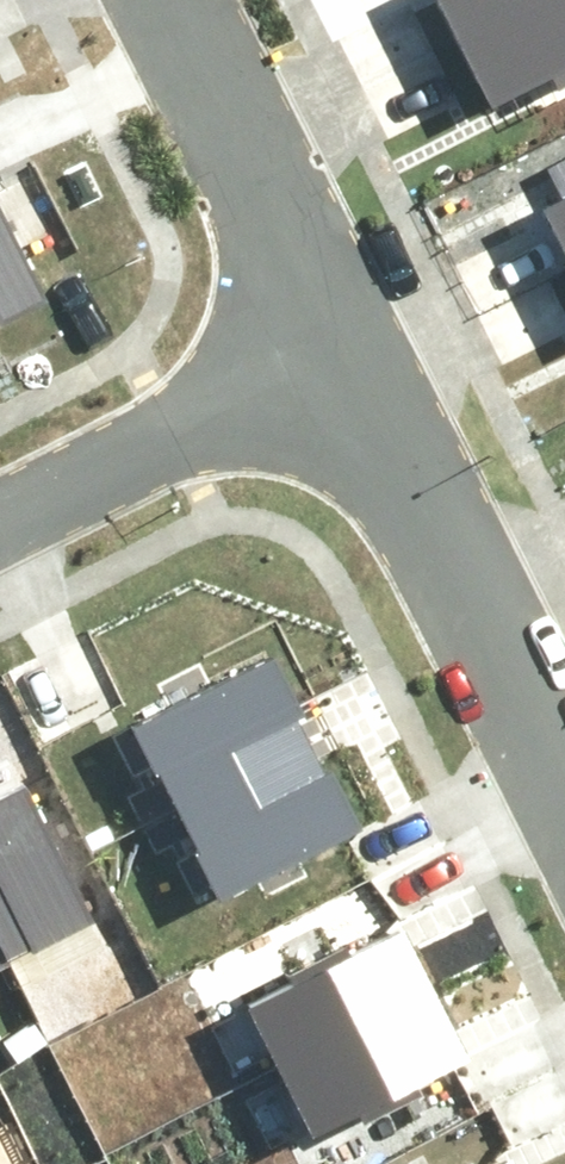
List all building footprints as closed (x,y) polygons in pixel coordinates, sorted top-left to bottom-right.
[(454,24),(505,0),(443,0),(454,24)] [(454,24),(487,92),(546,63),(551,75),(564,68),(564,0),(505,0),(454,24)] [(564,242),(564,183),(543,194),(564,242)] [(37,288),(0,213),(0,306),(37,288)] [(297,697),(270,639),(123,709),(167,799),(306,733),(290,700),(297,697)] [(317,759),(306,733),(167,799),(212,892),(359,821),(326,755),(317,759)] [(0,781),(0,945),(20,935),(23,942),(88,908),(18,772),(0,781)] [(244,998),(272,1059),(425,986),(391,921),(345,944),(339,933),(280,961),(288,977),(244,998)] [(411,1072),(456,1051),(425,986),(272,1059),(304,1125),(348,1104),(353,1115),(417,1084),(411,1072)] [(509,1151),(480,1163),(515,1163),(509,1151)]
